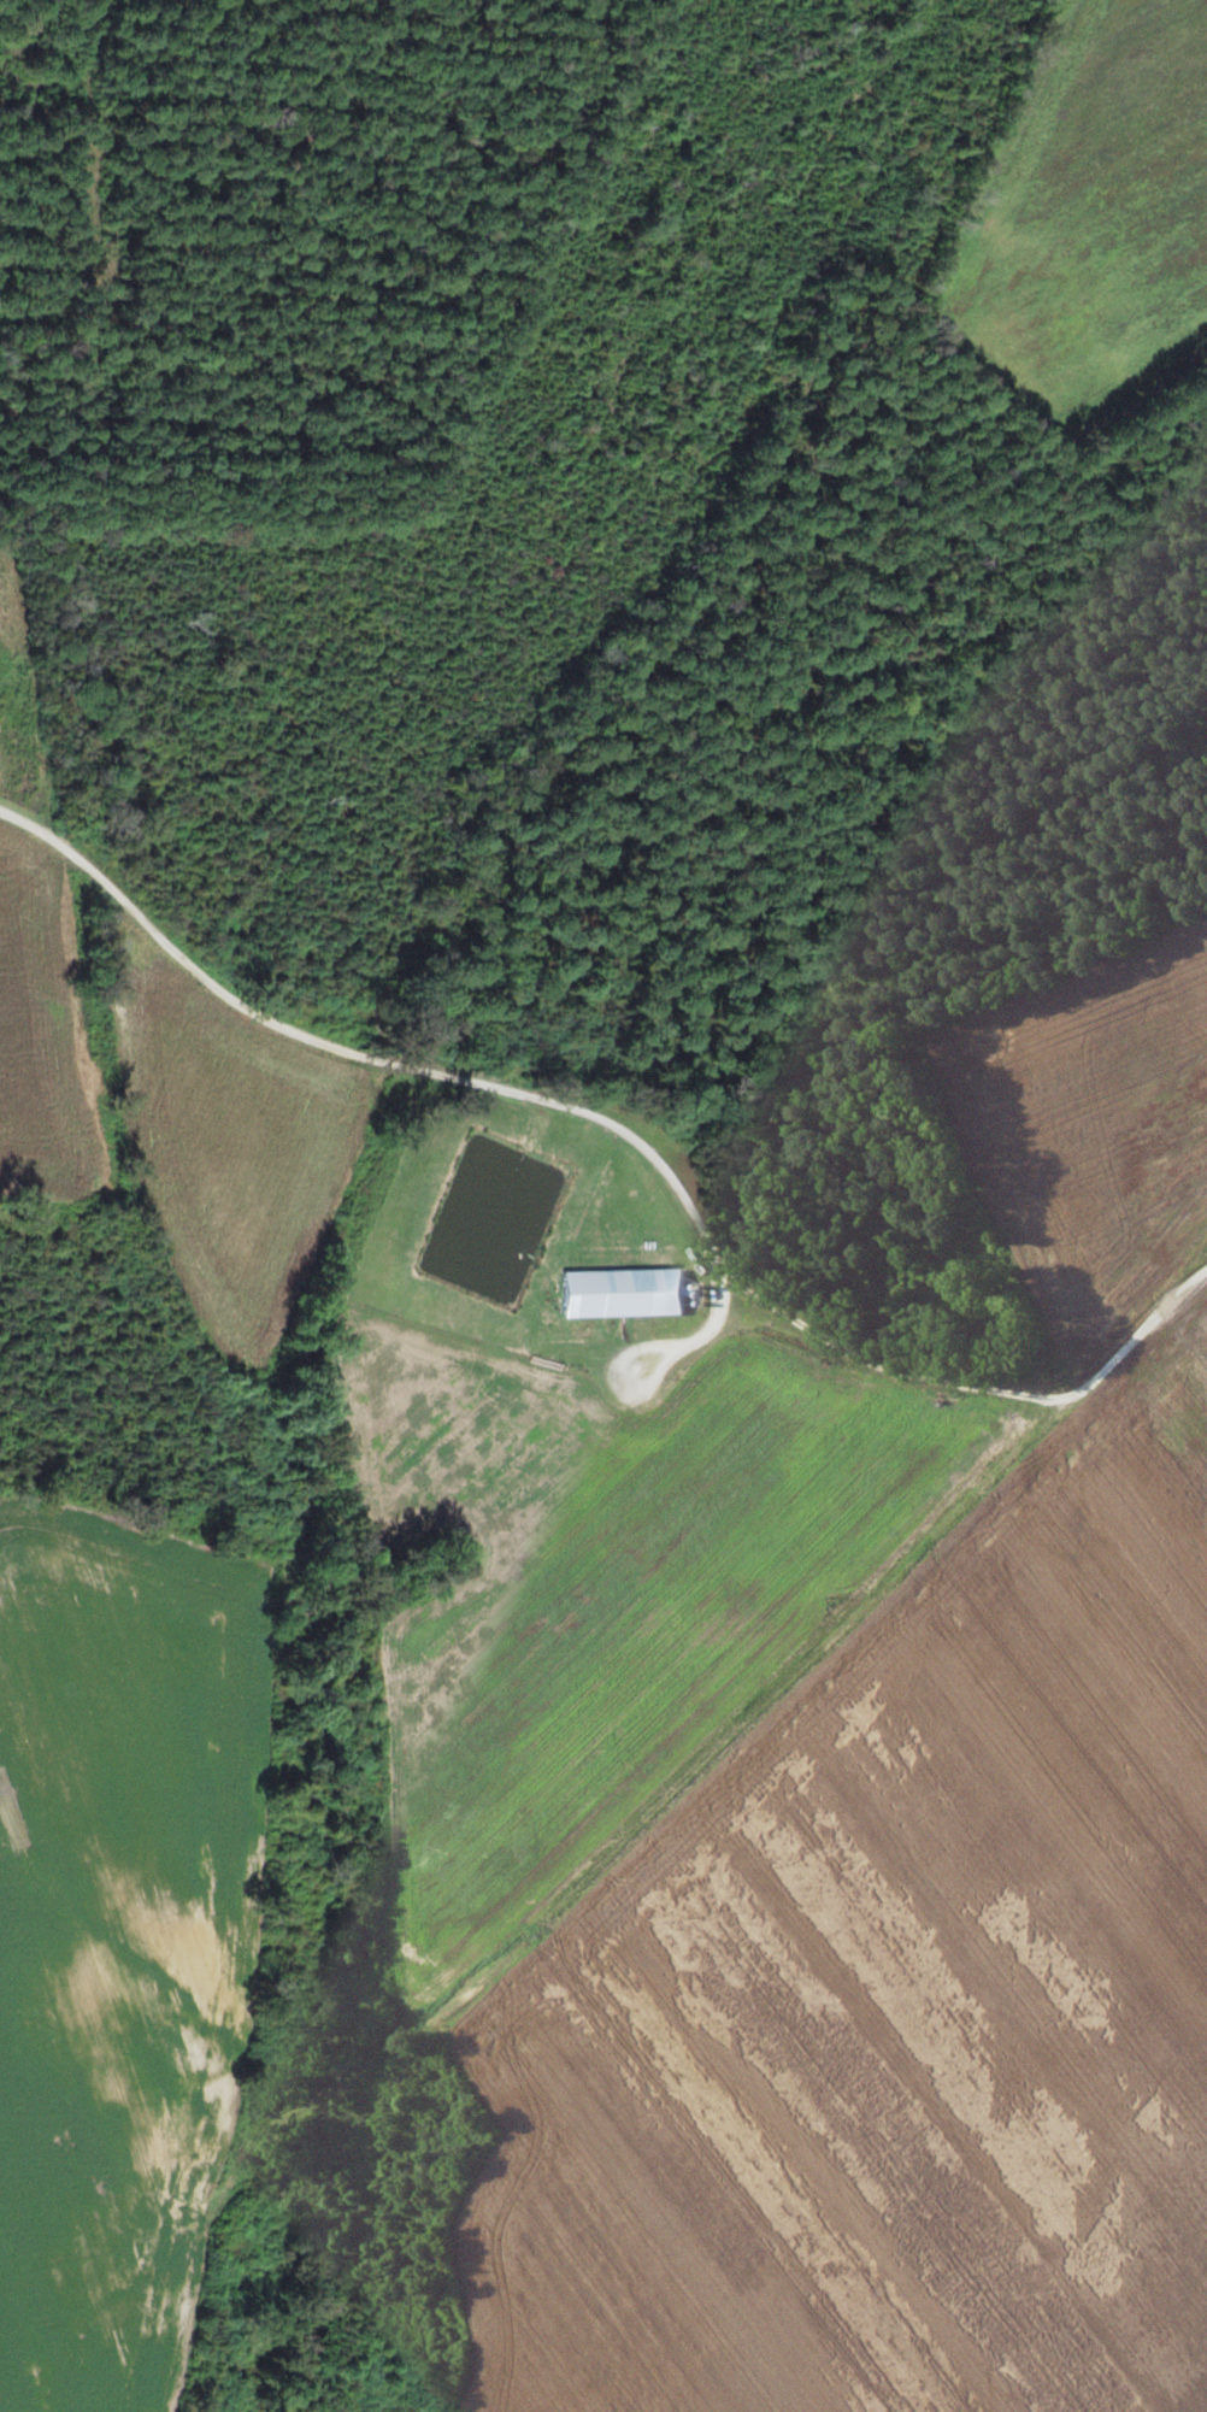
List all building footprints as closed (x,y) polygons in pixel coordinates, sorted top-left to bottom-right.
[(561,1316),(683,1314),(682,1268),(560,1270),(561,1316)]
